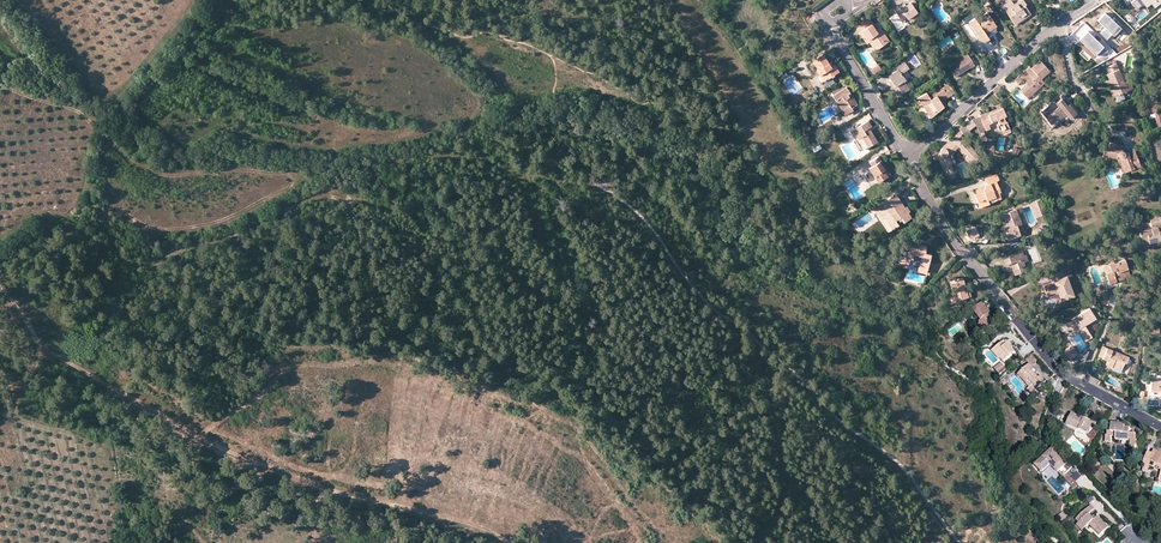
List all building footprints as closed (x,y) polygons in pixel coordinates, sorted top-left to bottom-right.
[(910,2),(917,12),(902,22),(905,26),(923,14),(914,0),(910,2)] [(1002,5),(1006,10),(1005,11),(1014,25),(1019,22),(1018,20),(1029,12),(1024,5),(1025,4),(1022,0),(1019,0),(1013,4),(1010,0),(1002,5)] [(1144,0),(1139,0),(1137,1),(1143,9),(1136,15),(1143,25),(1160,12),(1160,0),(1145,0),(1144,0)] [(900,6),(894,10),(902,22),(917,12),(910,2),(907,4),(906,2),(900,6)] [(1030,14),(1029,12),(1018,20),(1019,22),(1030,14)] [(988,39),(984,34),(983,31),(994,24),(987,13),(975,20),(974,18),(967,22),(981,43),(988,39)] [(858,27),(868,20),(866,17),(856,24),(858,27)] [(856,29),(858,32),(862,30),(870,42),(872,40),(878,48),(889,40),(880,27),(876,29),(875,30),(868,20),(856,29)] [(1082,28),(1085,34),(1089,32),(1094,40),(1090,42),(1094,48),(1100,45),(1099,43),(1106,38),(1098,25),(1094,27),(1093,25),(1091,22),(1082,28)] [(996,26),(994,24),(983,31),(984,34),(996,26)] [(874,51),(878,48),(872,40),(870,42),(862,30),(858,32),(866,44),(868,43),(874,51)] [(1090,42),(1094,40),(1089,32),(1085,34),(1090,42)] [(961,54),(962,55),(964,57),(948,67),(954,77),(970,67),(970,68),(974,65),(966,51),(961,54)] [(823,53),(811,60),(817,70),(816,70),(819,75),(822,73),(825,79),(838,71),(834,65),(833,66),(831,67),(828,63),(823,53)] [(946,65),(948,67),(964,57),(962,55),(946,65)] [(1020,88),(1025,94),(1029,90),(1033,93),(1037,89),(1034,85),(1041,79),(1049,71),(1040,60),(1031,68),(1029,66),(1014,80),(1018,84),(1023,79),(1026,83),(1020,88)] [(888,76),(890,80),(894,87),(892,88),(897,96),(909,88),(905,80),(901,74),(908,69),(904,62),(896,68),(897,70),(888,76)] [(1120,78),(1114,64),(1105,68),(1108,74),(1106,75),(1112,89),(1110,90),(1113,96),(1114,96),(1121,93),(1132,88),(1128,80),(1122,82),(1120,78)] [(825,86),(834,82),(832,76),(823,81),(825,86)] [(1045,83),(1041,79),(1034,85),(1037,89),(1045,83)] [(955,92),(949,83),(928,96),(926,93),(919,97),(925,106),(923,107),(930,118),(943,106),(939,99),(945,95),(947,98),(955,92)] [(857,104),(846,87),(844,88),(842,84),(831,91),(833,94),(832,95),(835,100),(836,99),(845,112),(857,104)] [(998,85),(991,91),(994,94),(1001,89),(998,85)] [(1121,93),(1114,96),(1116,101),(1123,98),(1121,93)] [(939,99),(943,106),(946,105),(943,100),(947,98),(945,95),(939,99)] [(1068,104),(1060,95),(1058,96),(1060,99),(1066,106),(1068,104)] [(845,112),(836,99),(835,100),(843,113),(845,112)] [(1066,106),(1060,99),(1055,103),(1053,101),(1040,111),(1050,124),(1056,119),(1058,117),(1059,119),(1065,114),(1069,118),(1076,113),(1068,104),(1066,106)] [(997,109),(979,116),(985,130),(990,128),(988,124),(991,123),(991,122),(997,120),(998,124),(997,125),(999,129),(1001,129),(1003,135),(1011,132),(1006,121),(1005,122),(1003,117),(1006,116),(1001,104),(996,106),(997,109)] [(1058,122),(1056,119),(1050,124),(1040,111),(1037,114),(1050,129),(1058,122)] [(985,130),(979,116),(974,118),(980,133),(985,130)] [(868,120),(850,131),(857,143),(859,142),(863,149),(877,141),(869,127),(871,126),(868,120)] [(972,135),(965,125),(959,128),(960,130),(963,134),(967,138),(972,135)] [(959,137),(956,133),(951,138),(959,147),(967,156),(965,158),(973,166),(980,161),(977,157),(979,156),(961,135),(959,137)] [(959,147),(951,138),(944,144),(951,152),(953,151),(954,152),(959,147)] [(1109,157),(1117,159),(1119,157),(1125,172),(1131,170),(1140,166),(1134,151),(1129,153),(1122,148),(1123,145),(1109,142),(1108,147),(1104,146),(1102,158),(1109,159),(1109,157)] [(951,152),(944,144),(943,145),(939,152),(932,154),(935,160),(939,159),(946,176),(954,172),(950,164),(952,164),(949,157),(949,156),(949,155),(950,154),(950,153),(951,152)] [(881,160),(878,156),(869,162),(871,166),(868,168),(877,182),(885,177),(879,169),(881,168),(878,162),(881,160)] [(1122,173),(1125,172),(1119,157),(1117,159),(1122,173)] [(890,174),(881,160),(878,162),(881,168),(879,169),(885,177),(890,174)] [(954,172),(946,176),(948,181),(956,177),(955,172),(954,172)] [(975,195),(976,199),(981,197),(984,206),(988,204),(986,199),(990,198),(992,202),(1001,198),(999,193),(1000,192),(996,181),(999,180),(996,173),(985,178),(987,184),(984,185),(985,187),(982,188),(982,187),(974,190),(976,194),(975,195)] [(835,189),(830,181),(829,182),(819,188),(825,196),(835,189)] [(892,195),(873,207),(881,219),(884,217),(891,229),(898,225),(895,221),(898,219),(899,221),(901,220),(903,222),(911,216),(908,212),(910,210),(906,206),(905,207),(902,203),(898,205),(893,197),(892,195)] [(896,195),(893,197),(898,205),(902,203),(896,195)] [(1032,202),(1037,215),(1044,212),(1040,199),(1032,202)] [(1016,209),(1002,214),(1006,225),(1002,226),(1007,239),(1020,234),(1016,226),(1021,224),(1016,209)] [(1152,227),(1160,224),(1160,219),(1160,215),(1149,218),(1152,227)] [(1025,233),(1021,224),(1016,226),(1020,234),(1025,233)] [(968,240),(979,237),(975,225),(965,228),(968,240)] [(1142,244),(1154,241),(1160,240),(1160,242),(1160,229),(1158,230),(1157,227),(1140,231),(1142,244)] [(900,255),(898,265),(903,266),(904,265),(907,266),(909,259),(919,261),(917,271),(926,274),(930,254),(925,253),(921,252),(922,245),(903,241),(901,249),(905,250),(903,256),(900,255)] [(1012,255),(1001,259),(1003,265),(1010,263),(1014,275),(1027,270),(1024,262),(1028,260),(1026,254),(1023,255),(1021,250),(1012,254),(1012,255)] [(1125,259),(1113,263),(1115,269),(1112,270),(1112,272),(1105,274),(1107,278),(1104,279),(1107,288),(1118,285),(1114,276),(1117,275),(1118,278),(1130,274),(1125,259)] [(1067,278),(1072,276),(1068,266),(1057,270),(1061,281),(1045,286),(1047,291),(1053,289),(1058,291),(1058,292),(1061,300),(1073,296),(1067,278)] [(962,278),(948,282),(952,295),(949,296),(951,305),(965,301),(965,298),(971,296),(969,289),(966,290),(962,278)] [(999,320),(985,303),(983,304),(998,322),(999,320)] [(998,322),(983,304),(975,311),(983,321),(985,319),(992,327),(998,322)] [(1086,340),(1091,337),(1083,325),(1095,318),(1088,308),(1072,318),(1079,328),(1080,328),(1081,330),(1080,331),(1086,340)] [(1070,319),(1077,329),(1078,329),(1079,328),(1072,318),(1070,319)] [(992,327),(985,319),(983,321),(981,322),(980,326),(983,330),(988,330),(990,329),(992,327)] [(1016,353),(1005,341),(1000,345),(996,349),(1003,357),(1001,359),(1004,362),(1016,353)] [(1003,357),(996,349),(1000,345),(999,343),(991,350),(1000,359),(1003,357)] [(1071,346),(1076,353),(1080,355),(1074,344),(1071,346)] [(1076,353),(1071,346),(1064,351),(1068,358),(1070,357),(1073,363),(1079,360),(1079,359),(1080,359),(1081,359),(1084,361),(1089,350),(1087,349),(1085,348),(1083,353),(1083,354),(1082,355),(1080,355),(1076,353)] [(1098,356),(1102,358),(1106,348),(1102,346),(1098,356)] [(1106,348),(1102,358),(1108,360),(1106,363),(1105,365),(1111,367),(1112,366),(1113,363),(1122,367),(1124,363),(1126,364),(1129,358),(1106,348)] [(1030,364),(1031,365),(1037,359),(1033,355),(1027,361),(1030,364)] [(1007,368),(1002,363),(996,368),(1001,374),(1007,368)] [(1026,390),(1031,396),(1035,400),(1042,393),(1042,392),(1045,389),(1042,386),(1046,382),(1042,377),(1040,378),(1033,371),(1035,369),(1031,365),(1030,364),(1018,375),(1029,387),(1026,390)] [(1149,390),(1160,390),(1160,393),(1160,379),(1150,378),(1149,390)] [(1095,429),(1097,425),(1072,414),(1067,425),(1089,435),(1093,428),(1095,429)] [(1126,428),(1126,424),(1112,424),(1112,432),(1108,432),(1108,436),(1107,436),(1106,442),(1111,443),(1112,438),(1117,438),(1117,441),(1130,442),(1130,440),(1131,440),(1131,446),(1132,446),(1132,450),(1136,450),(1136,446),(1137,446),(1138,440),(1137,440),(1137,435),(1131,434),(1131,429),(1126,428)] [(1064,476),(1072,468),(1061,456),(1061,455),(1060,456),(1057,452),(1058,452),(1057,451),(1054,448),(1035,464),(1041,470),(1040,472),(1041,473),(1051,465),(1052,466),(1058,472),(1059,471),(1064,476)] [(1160,453),(1160,452),(1154,450),(1153,454),(1148,452),(1144,464),(1146,465),(1143,472),(1149,475),(1152,468),(1160,471),(1160,453)] [(1051,465),(1041,473),(1042,474),(1052,466),(1051,465)] [(1059,471),(1058,472),(1073,490),(1078,486),(1067,473),(1064,476),(1059,471)] [(1093,517),(1090,514),(1096,509),(1092,505),(1080,516),(1084,520),(1080,523),(1078,525),(1083,531),(1090,524),(1101,535),(1110,527),(1099,516),(1097,518),(1095,519),(1093,517)] [(1059,517),(1062,521),(1067,517),(1063,513),(1059,517)]
